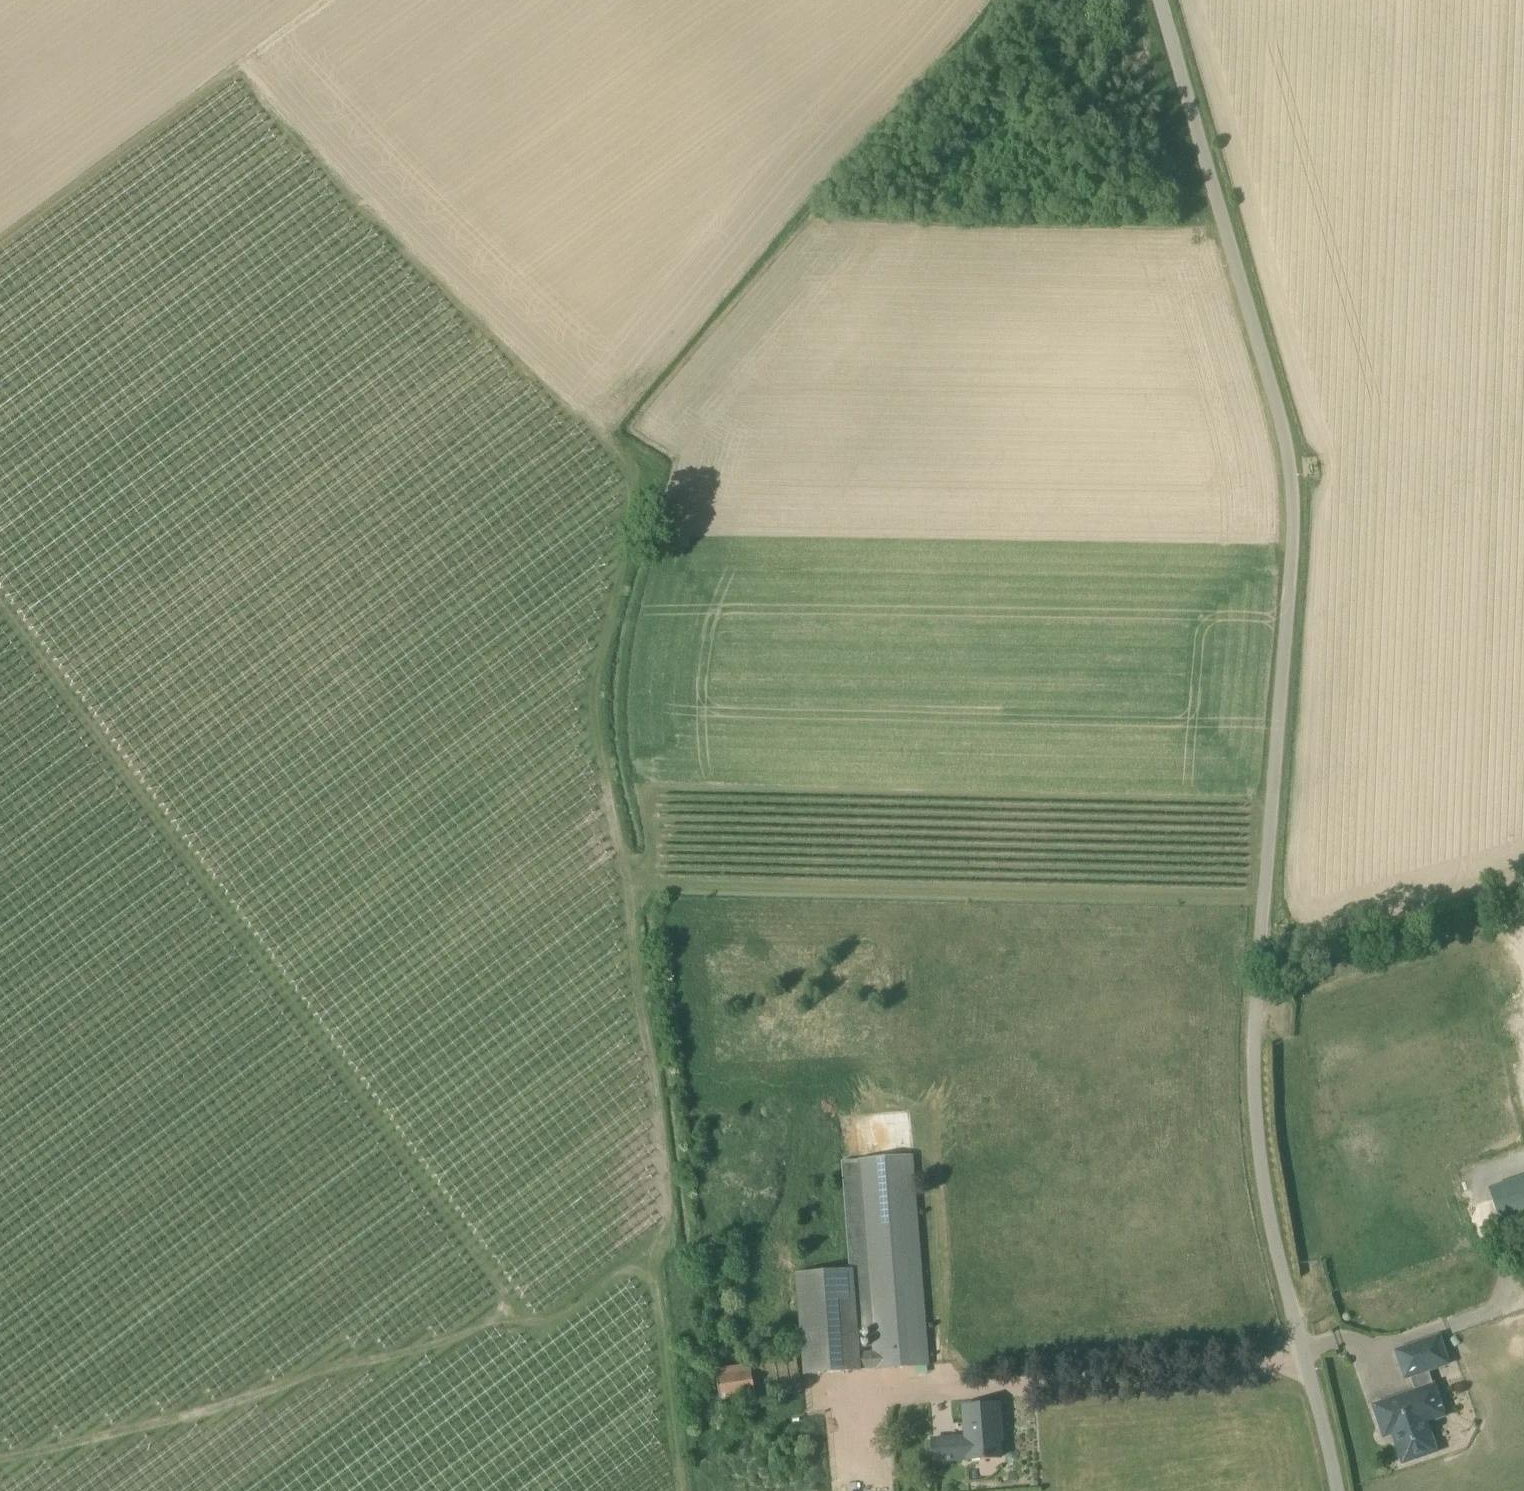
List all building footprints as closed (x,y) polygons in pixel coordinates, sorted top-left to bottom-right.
[(842,1164),(843,1164),(852,1271),(797,1276),(804,1374),(878,1368),(927,1364),(911,1157),(842,1162),(842,1164)] [(1485,1184),(1496,1222),(1523,1214),(1523,1173),(1485,1184)] [(1407,1378),(1411,1376),(1428,1370),(1448,1363),(1439,1337),(1398,1351),(1407,1378)] [(722,1403),(803,1391),(798,1357),(752,1364),(716,1369),(722,1403)] [(1435,1385),(1434,1385),(1416,1391),(1374,1406),(1382,1427),(1390,1424),(1404,1464),(1437,1452),(1427,1422),(1445,1416),(1435,1385)] [(968,1460),(1000,1458),(998,1432),(1002,1431),(1000,1404),(964,1407),(966,1437),(933,1440),(935,1462),(968,1459),(968,1460)]
